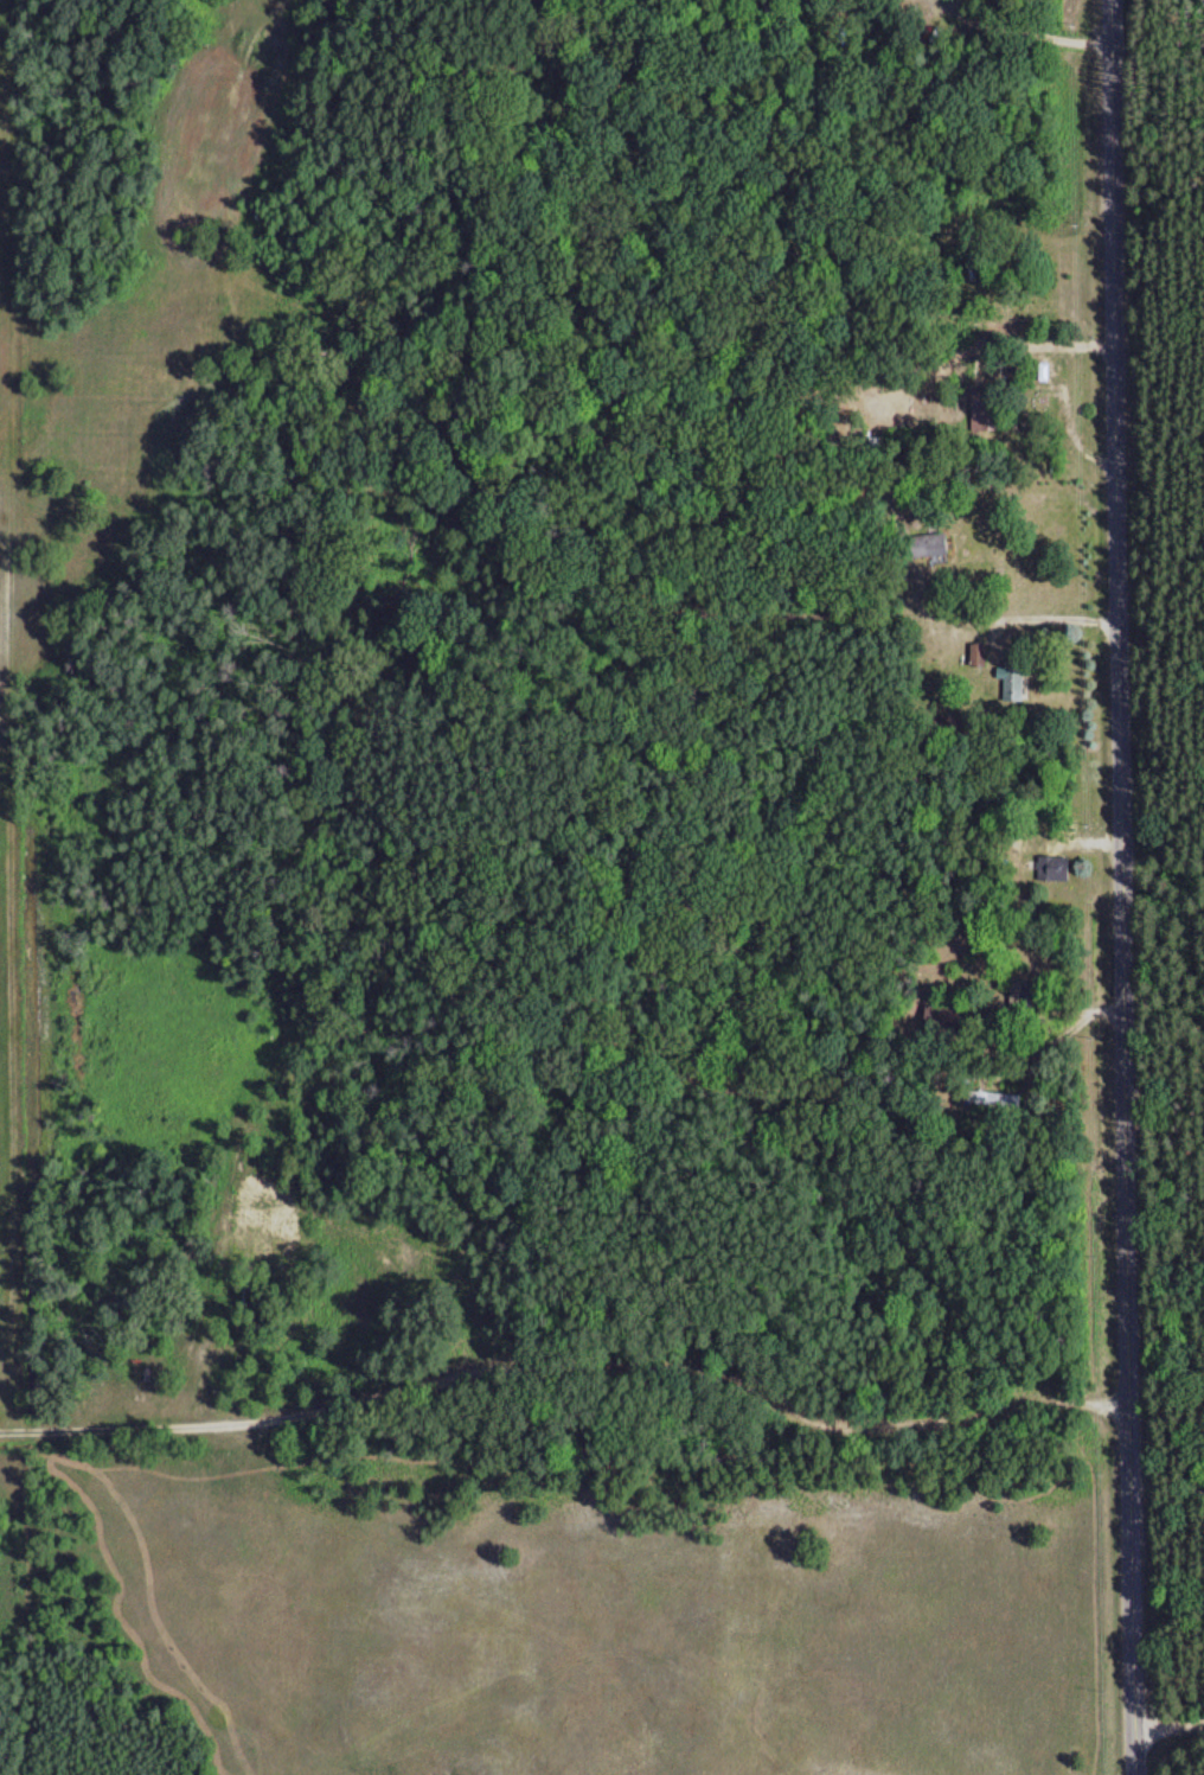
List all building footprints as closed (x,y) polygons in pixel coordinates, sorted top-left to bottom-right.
[(975,644),(975,665),(989,665),(989,644),(975,644)] [(1028,676),(1034,677),(1036,664),(1003,660),(1001,679),(1007,680),(1004,700),(1024,703),(1028,676)] [(1076,856),(1041,856),(1041,880),(1076,880),(1076,856)] [(970,1091),(970,1108),(1023,1110),(1023,1094),(970,1091)]
